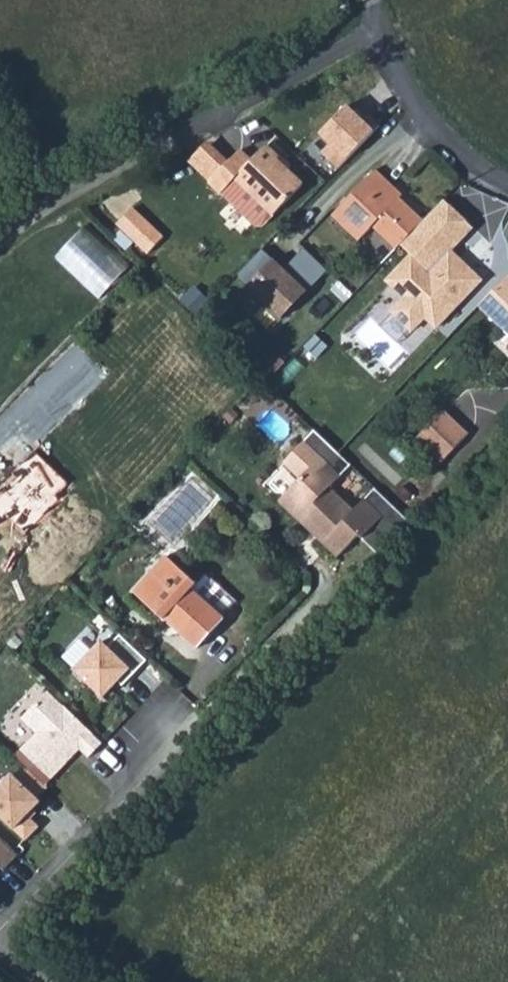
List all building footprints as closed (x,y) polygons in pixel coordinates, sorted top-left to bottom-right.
[(373,131),(344,104),(315,135),(327,146),(322,151),(339,167),(373,131)] [(267,146),(252,161),(265,173),(278,161),(287,170),(291,166),(267,146)] [(240,150),(210,182),(221,194),(236,179),(275,216),(304,185),(287,170),(278,161),(265,173),(252,161),(240,150)] [(376,170),(367,180),(378,191),(385,183),(400,198),(403,195),(376,170)] [(236,179),(222,193),(257,226),(265,226),(275,216),(236,179)] [(367,180),(332,216),(360,241),(373,227),(397,249),(401,245),(424,221),(400,198),(385,183),(378,191),(367,180)] [(473,227),(444,200),(424,221),(401,245),(412,255),(387,281),(405,297),(391,311),(412,331),(426,318),(437,328),(482,280),(451,251),(473,227)] [(117,224),(148,254),(164,238),(133,208),(117,224)] [(60,256),(104,297),(135,265),(91,223),(60,256)] [(282,267),(261,248),(235,276),(281,318),(324,270),(300,248),(282,267)] [(479,306),(507,333),(507,276),(479,306)] [(196,288),(184,301),(195,311),(208,299),(196,288)] [(255,367),(270,381),(286,363),(271,349),(255,367)] [(469,424),(485,411),(470,393),(454,407),(469,424)] [(444,410),(417,439),(442,463),(469,434),(444,410)] [(378,554),(410,521),(375,486),(352,509),(328,486),(348,466),(314,432),(282,463),(298,478),(275,502),(335,562),(360,537),(378,554)] [(135,592),(198,648),(225,618),(192,589),(197,584),(167,557),(135,592)] [(116,681),(121,686),(148,660),(121,633),(108,646),(102,639),(90,651),(81,642),(64,659),(101,696),(116,681)] [(87,757),(101,743),(46,689),(20,717),(35,732),(14,754),(45,784),(79,750),(87,757)] [(10,772),(0,782),(0,818),(23,842),(40,826),(28,814),(40,802),(10,772)] [(0,835),(0,872),(4,875),(22,853),(0,835)]
